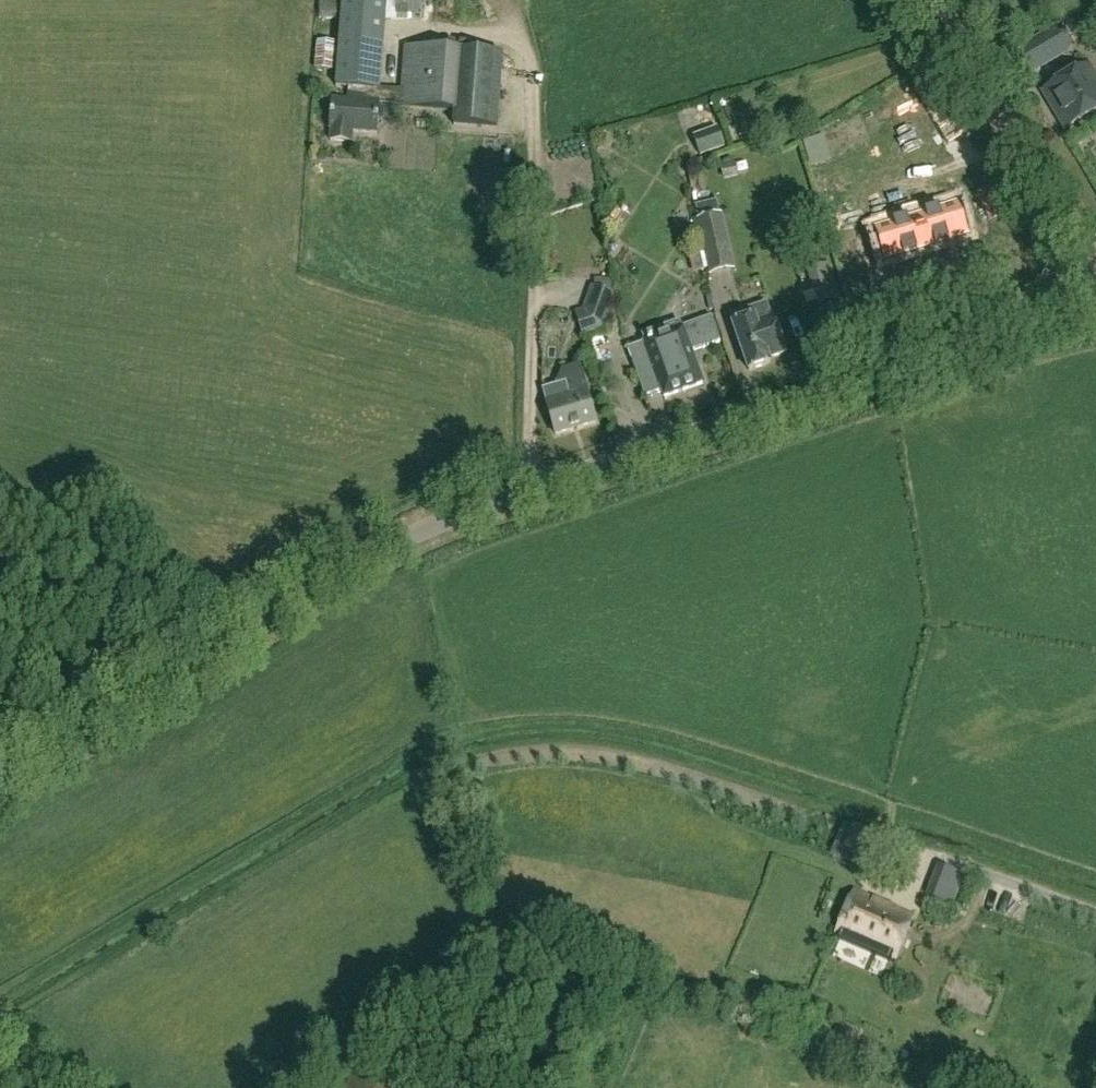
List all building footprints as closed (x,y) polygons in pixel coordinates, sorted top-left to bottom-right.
[(330,143),(353,145),(354,131),(377,133),(380,103),(401,105),(401,107),(456,111),(455,123),(498,127),(504,55),(468,52),(405,47),(402,92),(379,90),(386,3),(348,0),(342,0),(335,87),(349,88),(348,100),(333,99),(331,130),(330,143)] [(334,43),(328,42),(319,42),(317,68),(333,68),(334,43)] [(1067,130),(1095,113),(1095,81),(1087,67),(1045,92),(1067,130)] [(976,133),(941,75),(915,90),(950,148),(976,133)] [(701,130),(728,120),(722,106),(696,116),(701,130)] [(716,129),(692,138),(699,156),(723,148),(716,129)] [(729,159),(731,170),(756,164),(754,153),(729,159)] [(969,237),(956,196),(938,201),(942,213),(895,227),(892,216),(874,221),(887,262),(921,252),(919,246),(932,241),(934,248),(969,237)] [(699,207),(702,220),(699,221),(710,275),(711,275),(708,255),(730,252),(723,217),(721,218),(718,204),(699,207)] [(602,328),(616,294),(597,286),(589,307),(579,310),(586,333),(602,328)] [(734,326),(750,372),(772,364),(770,359),(786,353),(774,318),(772,319),(767,304),(751,310),(754,319),(734,326)] [(692,354),(692,352),(721,341),(711,317),(685,327),(685,329),(671,334),(669,327),(646,336),(649,342),(628,350),(646,398),(663,392),(665,397),(703,383),(697,366),(699,366),(694,353),(692,354)] [(589,392),(581,365),(563,370),(557,386),(562,401),(547,405),(556,435),(596,423),(587,392),(589,392)] [(963,876),(940,867),(928,897),(952,906),(963,876)] [(915,916),(853,891),(835,933),(897,959),(915,916)] [(834,941),(827,952),(839,958),(845,946),(834,941)] [(345,1087),(386,1087),(358,1069),(345,1087)]
